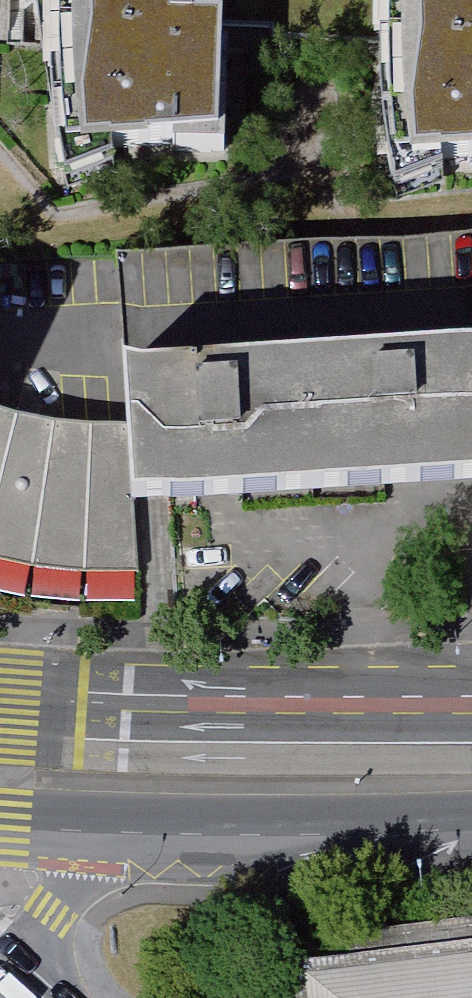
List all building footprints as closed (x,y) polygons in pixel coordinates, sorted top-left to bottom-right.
[(60,173),(243,169),(246,57),(390,67),(400,192),(471,189),(471,0),(62,0),(60,173)] [(468,425),(465,359),(314,370),(322,503),(436,495),(471,495),(468,425)] [(190,513),(322,503),(314,370),(131,384),(133,431),(139,517),(190,513)] [(39,579),(90,582),(143,584),(139,517),(133,431),(100,433),(64,429),(25,423),(0,416),(0,570),(39,579)] [(305,997),(471,997),(471,949),(301,970),(305,997)]
